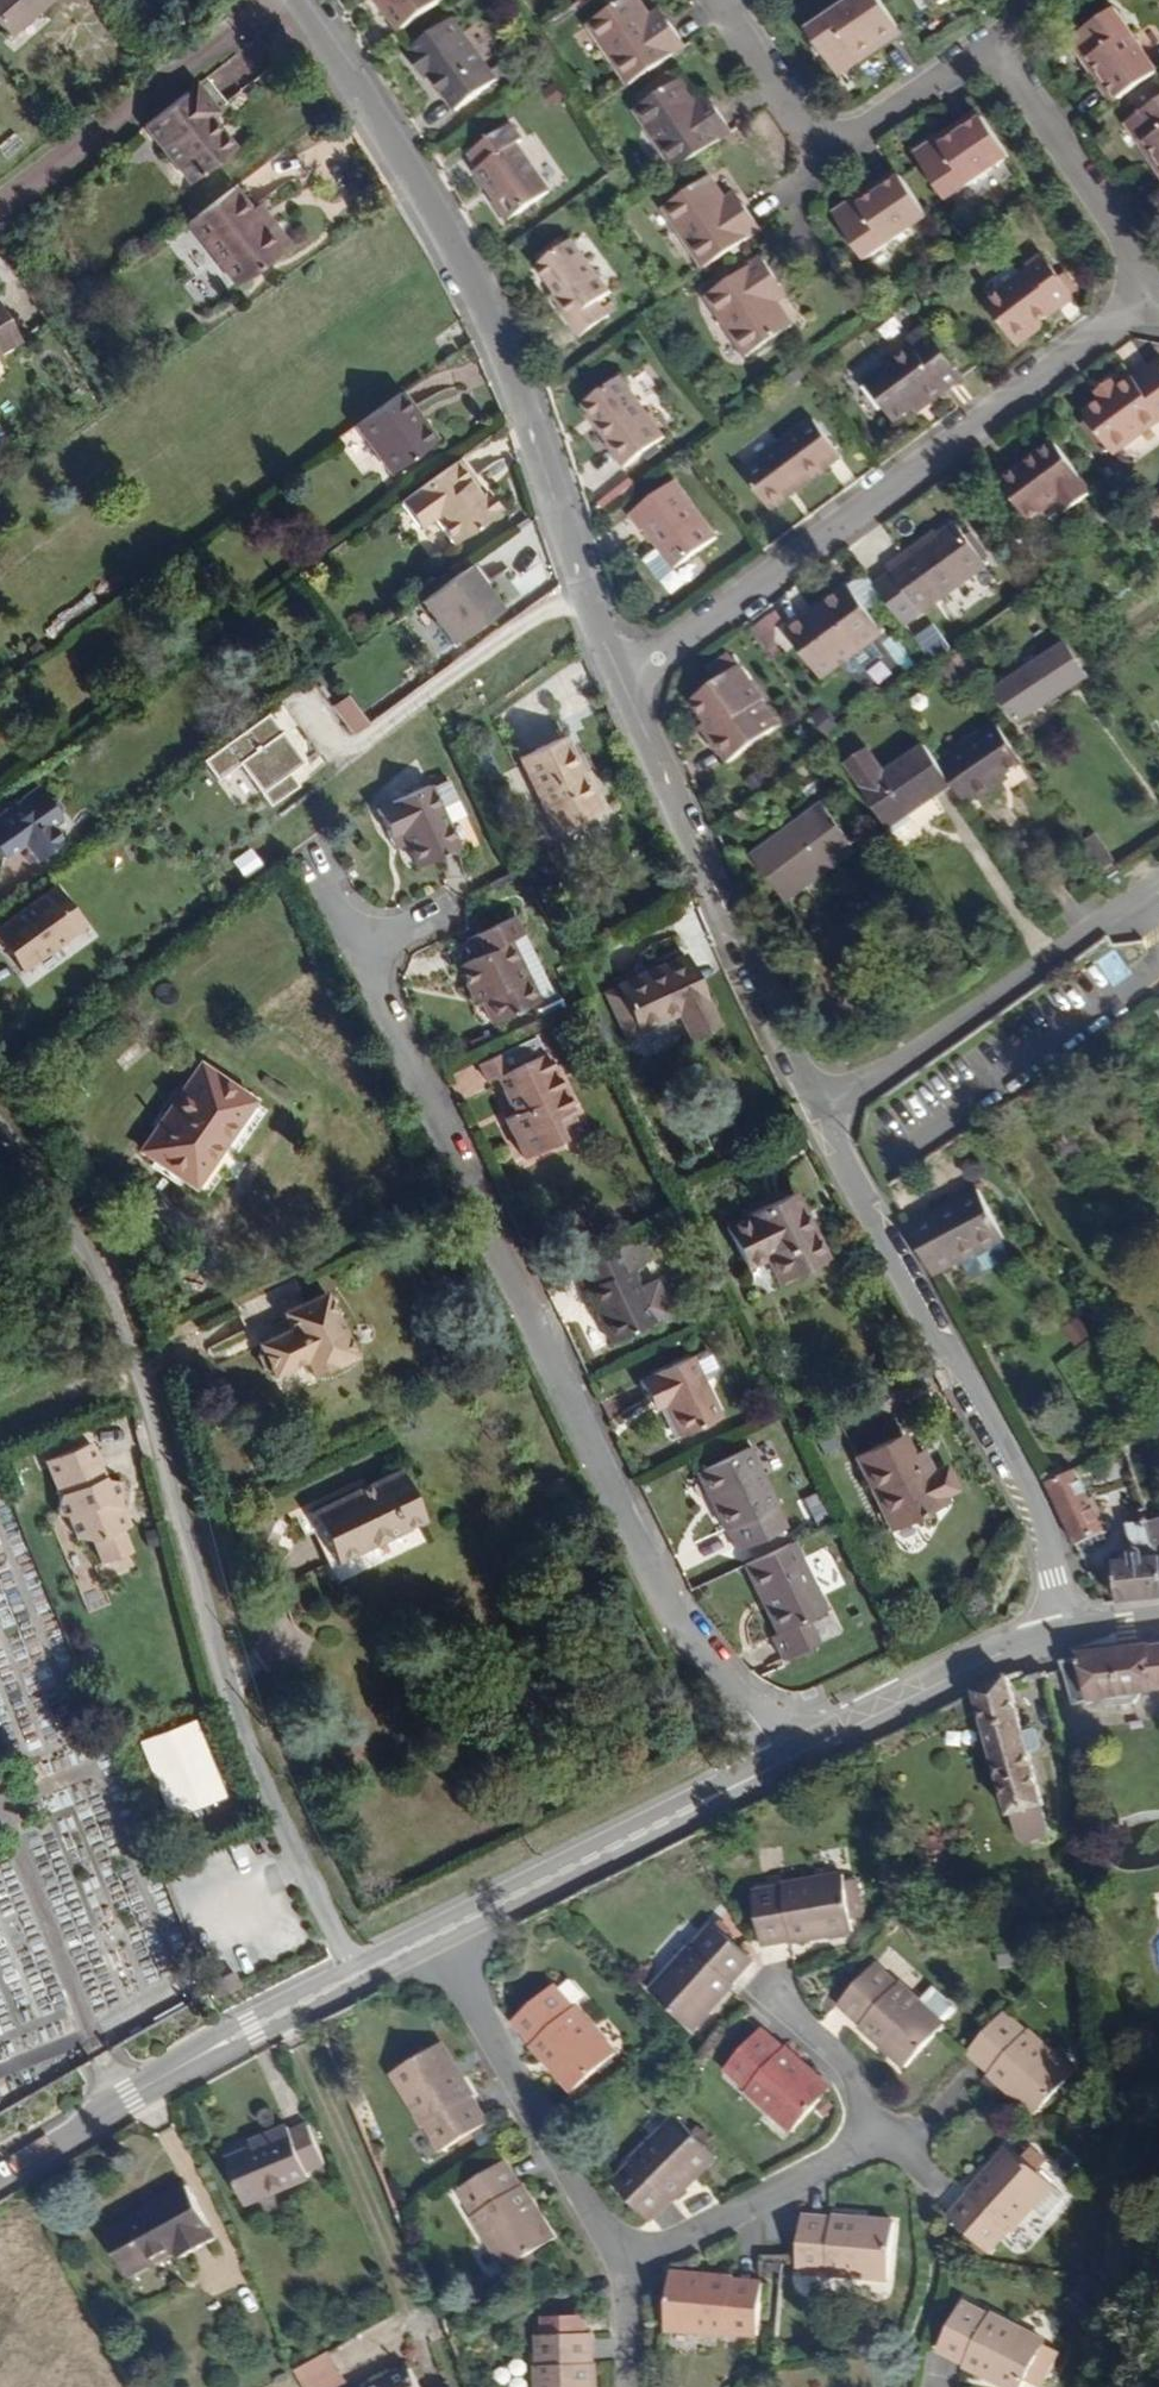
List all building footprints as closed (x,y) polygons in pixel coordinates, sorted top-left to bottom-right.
[(49,0),(0,0),(0,31),(7,38),(49,0)] [(376,1),(398,31),(441,0),(378,0),(376,1)] [(669,21),(657,28),(650,16),(638,0),(620,0),(586,23),(628,84),(686,45),(669,21)] [(897,25),(880,0),(851,0),(805,31),(837,78),(861,62),(855,55),(897,25)] [(1158,72),(1115,7),(1068,39),(1084,63),(1092,58),(1118,99),(1158,72)] [(669,21),(660,9),(650,16),(657,28),(669,21)] [(498,80),(451,18),(408,49),(409,53),(405,56),(418,73),(424,70),(429,78),(453,112),(498,80)] [(861,62),(903,33),(897,25),(855,55),(861,62)] [(1118,99),(1092,58),(1084,63),(1112,103),(1118,99)] [(429,78),(424,70),(418,73),(424,82),(429,78)] [(732,132),(716,106),(703,114),(696,102),(680,78),(633,109),(675,170),(732,132)] [(213,112),(191,85),(142,124),(187,183),(231,149),(205,119),(213,112)] [(716,106),(708,94),(696,102),(703,114),(716,106)] [(1124,123),(1140,145),(1147,140),(1158,159),(1158,99),(1124,123)] [(941,146),(983,118),(978,110),(937,139),(941,146)] [(945,202),(1010,156),(983,118),(941,146),(937,139),(913,156),(945,202)] [(551,192),(518,144),(524,140),(511,122),(466,156),(476,170),(473,172),(494,200),(493,204),(506,224),(551,192)] [(1147,140),(1140,145),(1158,174),(1158,159),(1147,140)] [(860,205),(902,178),(897,170),(856,198),(860,205)] [(760,230),(735,193),(724,201),(707,176),(661,206),(703,268),(760,230)] [(862,261),(929,217),(902,178),(860,205),(856,198),(831,216),(862,261)] [(286,246),(267,221),(259,228),(246,209),(229,187),(183,222),(232,287),(286,246)] [(1040,213),(1031,200),(1018,209),(1028,223),(1040,213)] [(267,221),(253,203),(246,209),(259,228),(267,221)] [(611,292),(571,239),(533,266),(552,294),(558,291),(576,319),(568,324),(578,339),(609,317),(598,302),(611,292)] [(1075,299),(1043,253),(1025,266),(1028,270),(983,303),(1016,348),(1035,335),(1032,329),(1044,321),(1075,299)] [(768,290),(780,282),(763,256),(704,296),(747,358),(793,328),(776,303),(768,290)] [(789,295),(780,282),(768,290),(776,303),(789,295)] [(576,319),(558,291),(552,294),(549,298),(568,324),(576,319)] [(14,341),(0,317),(0,349),(14,341)] [(1035,335),(1048,326),(1044,321),(1032,329),(1035,335)] [(965,379),(926,326),(914,334),(921,342),(912,347),(863,381),(895,424),(914,411),(928,399),(932,404),(965,379)] [(921,342),(914,334),(906,339),(912,347),(921,342)] [(1158,369),(1158,359),(1149,366),(1154,372),(1158,369)] [(1154,372),(1149,366),(1135,377),(1134,374),(1115,389),(1109,381),(1096,392),(1101,399),(1081,412),(1114,457),(1158,424),(1158,369),(1154,372)] [(666,437),(620,376),(581,406),(609,442),(605,444),(622,469),(666,437)] [(430,444),(405,411),(410,406),(398,391),(351,425),(388,475),(430,444)] [(917,415),(932,404),(928,399),(914,411),(917,415)] [(435,440),(410,406),(405,411),(430,444),(435,440)] [(769,511),(842,457),(813,418),(740,471),(769,511)] [(349,429),(336,439),(365,479),(379,469),(349,429)] [(1093,493),(1052,439),(997,480),(1030,524),(1058,504),(1065,514),(1093,493)] [(498,510),(484,489),(480,491),(456,458),(396,501),(416,529),(431,519),(449,545),(498,510)] [(717,538),(675,480),(626,516),(638,534),(644,530),(657,549),(672,570),(717,538)] [(905,625),(989,566),(959,524),(943,535),(909,559),(905,555),(889,567),(893,573),(877,585),(887,599),(905,625)] [(909,559),(943,535),(940,531),(905,555),(909,559)] [(672,570),(657,549),(641,561),(656,582),(672,570)] [(498,610),(465,567),(418,603),(450,645),(498,610)] [(885,634),(870,612),(887,599),(877,585),(867,571),(832,596),(836,603),(809,622),(804,616),(784,631),(822,681),(843,666),(851,676),(857,677),(883,659),(872,645),(885,634)] [(809,622),(836,603),(832,596),(804,616),(809,622)] [(950,651),(937,631),(919,644),(933,663),(949,652),(950,651)] [(1015,725),(1090,676),(1066,641),(993,689),(1015,725)] [(740,665),(729,651),(706,668),(717,681),(740,665)] [(758,704),(764,699),(740,665),(717,681),(690,700),(705,721),(715,734),(708,738),(726,764),(777,728),(758,704)] [(367,724),(347,695),(332,706),(352,735),(367,724)] [(783,724),(764,699),(758,704),(777,728),(783,724)] [(843,730),(824,703),(810,714),(829,740),(843,730)] [(295,758),(261,710),(196,757),(210,776),(231,761),(261,803),(290,782),(281,768),(295,758)] [(715,734),(705,721),(699,725),(708,738),(715,734)] [(1023,763),(995,722),(938,763),(954,787),(967,807),(976,800),(977,802),(1002,785),(999,781),(1008,774),(1023,763)] [(599,810),(565,736),(517,759),(553,832),(599,810)] [(891,830),(954,787),(938,763),(924,743),(885,771),(870,747),(846,764),(891,830)] [(774,775),(766,763),(760,767),(767,779),(774,775)] [(750,790),(767,779),(760,767),(743,778),(750,790)] [(1002,785),(1012,778),(1008,774),(999,781),(1002,785)] [(463,816),(447,779),(428,788),(444,824),(463,816)] [(44,826),(56,816),(34,785),(0,809),(0,856),(17,842),(32,861),(57,845),(44,826)] [(428,788),(426,785),(376,807),(388,838),(399,833),(404,846),(414,868),(456,849),(444,824),(428,788)] [(786,902),(857,851),(822,804),(752,855),(786,902)] [(755,818),(746,805),(732,814),(741,828),(755,818)] [(1115,862),(1097,832),(1079,843),(1099,873),(1115,862)] [(404,846),(399,833),(388,838),(394,850),(404,846)] [(260,864),(247,846),(228,859),(241,877),(260,864)] [(78,926),(49,887),(0,923),(0,953),(14,973),(78,926)] [(536,1003),(507,941),(522,934),(513,916),(464,938),(472,958),(454,965),(466,990),(474,985),(480,1001),(490,1025),(536,1003)] [(551,996),(522,934),(507,941),(536,1003),(551,996)] [(721,1026),(686,951),(613,984),(636,1036),(677,1017),(688,1041),(721,1026)] [(636,1036),(613,984),(582,999),(607,1051),(636,1036)] [(480,1001),(474,985),(466,990),(472,1004),(480,1001)] [(569,1111),(533,1034),(474,1062),(482,1082),(493,1077),(511,1113),(500,1118),(518,1158),(560,1138),(552,1119),(569,1111)] [(191,1188),(250,1101),(195,1063),(136,1150),(191,1188)] [(519,1161),(562,1141),(560,1138),(518,1158),(519,1161)] [(977,1189),(906,1228),(933,1277),(963,1262),(995,1245),(1004,1240),(977,1189)] [(826,1258),(793,1193),(725,1226),(747,1269),(764,1261),(775,1283),(826,1258)] [(652,1238),(681,1225),(675,1215),(633,1235),(639,1247),(654,1242),(652,1238)] [(669,1315),(653,1281),(637,1290),(627,1269),(646,1261),(639,1247),(633,1235),(570,1264),(606,1344),(669,1315)] [(998,1263),(1000,1256),(995,1245),(963,1262),(968,1273),(976,1275),(998,1263)] [(352,1356),(320,1290),(282,1308),(286,1328),(254,1342),(256,1348),(252,1354),(258,1369),(267,1370),(269,1374),(301,1359),(308,1376),(352,1356)] [(720,1419),(700,1378),(713,1372),(715,1365),(707,1351),(701,1349),(638,1380),(648,1402),(660,1397),(663,1406),(678,1439),(720,1419)] [(663,1406),(660,1397),(648,1402),(653,1411),(663,1406)] [(945,1498),(957,1491),(945,1464),(934,1471),(922,1477),(912,1454),(902,1433),(853,1456),(889,1531),(947,1503),(945,1498)] [(104,1483),(89,1446),(45,1464),(59,1498),(57,1518),(69,1520),(77,1543),(92,1544),(101,1566),(130,1555),(121,1532),(123,1531),(118,1515),(123,1485),(104,1483)] [(786,1528),(747,1446),(696,1470),(707,1494),(704,1496),(720,1531),(725,1528),(735,1552),(786,1528)] [(934,1471),(923,1447),(912,1454),(922,1477),(934,1471)] [(333,1564),(421,1521),(397,1469),(309,1511),(333,1564)] [(1108,1532),(1076,1470),(1045,1484),(1075,1547),(1108,1532)] [(1151,1522),(1158,1547),(1158,1520),(1151,1522)] [(1158,1547),(1151,1522),(1128,1524),(1134,1552),(1115,1554),(1120,1604),(1158,1599),(1158,1548),(1158,1547)] [(824,1611),(791,1543),(741,1566),(773,1634),(768,1637),(781,1663),(817,1645),(804,1621),(824,1611)] [(1158,1690),(1158,1646),(1077,1655),(1058,1661),(1069,1706),(1094,1699),(1158,1690)] [(970,1728),(987,1719),(1019,1823),(1025,1847),(1036,1852),(1054,1846),(1059,1839),(1052,1812),(1017,1688),(982,1703),(963,1713),(970,1728)] [(194,1718),(136,1739),(165,1816),(223,1795),(194,1718)] [(852,1936),(850,1925),(861,1923),(853,1883),(843,1885),(841,1876),(779,1887),(780,1892),(749,1898),(758,1948),(788,1942),(789,1948),(852,1936)] [(708,1928),(687,1950),(686,1948),(644,1994),(687,2033),(729,1988),(727,1986),(747,1964),(708,1928)] [(1020,1949),(1005,1950),(1007,1974),(1022,1973),(1020,1949)] [(870,1966),(834,2004),(856,2025),(853,2029),(900,2073),(941,2030),(954,2016),(931,1994),(918,2008),(895,1986),(893,1988),(870,1966)] [(507,2021),(528,2046),(526,2048),(566,2094),(610,2057),(569,2009),(567,2012),(547,1988),(507,2021)] [(999,2014),(963,2053),(986,2074),(984,2075),(1031,2118),(1071,2076),(1024,2032),(1021,2035),(999,2014)] [(789,2134),(829,2090),(782,2047),(777,2053),(756,2033),(722,2070),(743,2089),(742,2090),(789,2134)] [(483,2124),(466,2098),(471,2096),(437,2043),(386,2075),(421,2128),(422,2127),(438,2152),(483,2124)] [(710,2159),(671,2118),(626,2160),(628,2162),(605,2183),(642,2220),(664,2199),(666,2201),(710,2159)] [(319,2164),(303,2124),(284,2132),(282,2126),(255,2137),(258,2143),(246,2148),(220,2159),(240,2207),(304,2180),(301,2172),(319,2164)] [(258,2143),(255,2137),(243,2142),(246,2148),(258,2143)] [(981,2253),(1001,2232),(1004,2235),(1028,2210),(1040,2222),(1061,2200),(1048,2188),(1049,2188),(1005,2146),(960,2194),(963,2197),(943,2218),(981,2253)] [(498,2164),(455,2189),(471,2215),(468,2216),(500,2269),(550,2239),(518,2186),(514,2189),(498,2164)] [(171,2260),(212,2237),(183,2185),(143,2207),(144,2210),(98,2235),(122,2279),(168,2254),(171,2260)] [(886,2281),(890,2222),(824,2218),(824,2220),(796,2218),(793,2270),(820,2272),(820,2277),(886,2281)] [(729,2277),(666,2271),(661,2329),(724,2334),(754,2336),(759,2284),(729,2281),(729,2277)] [(1020,2386),(1037,2386),(1052,2359),(1039,2351),(1043,2343),(987,2312),(985,2316),(958,2301),(932,2347),(959,2363),(957,2366),(994,2386),(1020,2386)] [(534,2333),(534,2363),(532,2363),(532,2386),(591,2386),(591,2363),(584,2363),(584,2333),(534,2333)] [(348,2385),(333,2355),(297,2373),(305,2386),(344,2386),(348,2385)] [(413,2369),(375,2386),(422,2386),(413,2369)]
